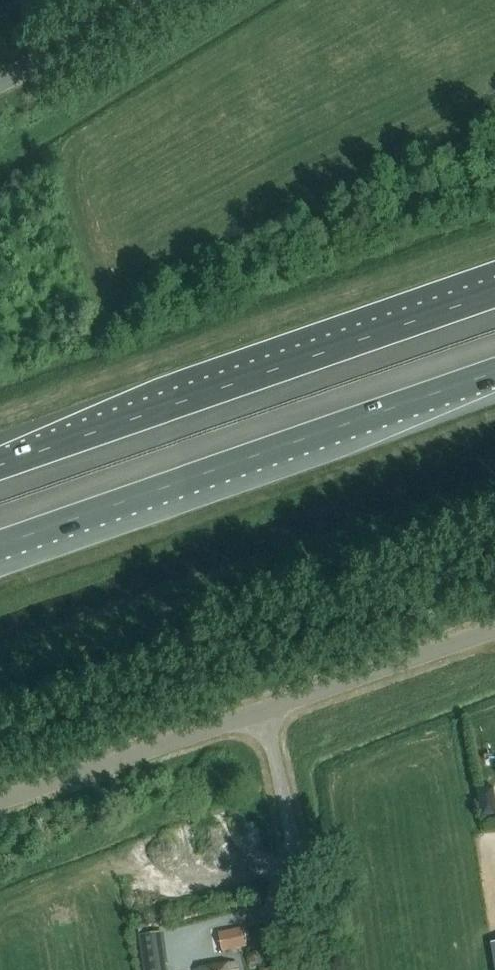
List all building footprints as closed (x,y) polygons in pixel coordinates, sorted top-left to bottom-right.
[(482,818),(494,816),(494,795),(493,786),(477,789),(482,818)] [(222,951),(248,946),(244,927),(218,932),(222,951)] [(139,937),(144,969),(169,969),(164,933),(139,937)]
